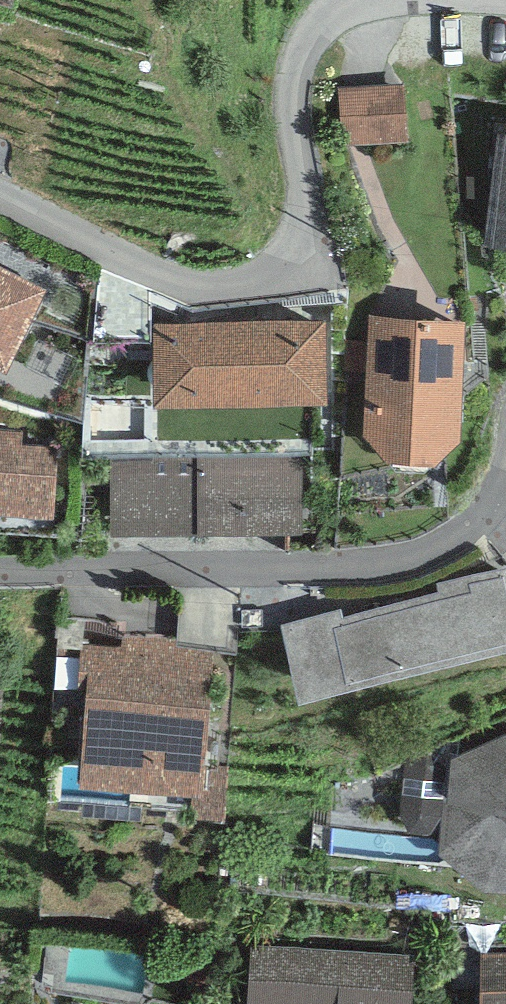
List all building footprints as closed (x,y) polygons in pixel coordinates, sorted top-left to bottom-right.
[(407,83),(339,87),(343,145),(411,141),(407,83)] [(497,128),(484,242),(505,245),(505,129),(497,128)] [(7,367),(46,287),(0,264),(0,364),(7,367)] [(363,434),(385,456),(436,460),(462,435),(464,316),(369,310),(363,434)] [(325,318),(152,320),(153,400),(326,398),(325,318)] [(54,515),(58,445),(23,443),(23,429),(0,427),(0,512),(54,515)] [(303,455),(110,455),(110,530),(303,531),(303,455)] [(280,619),(297,694),(505,646),(505,565),(436,581),(438,591),(344,612),(342,605),(280,619)] [(213,643),(121,636),(120,647),(80,644),(77,694),(86,695),(79,778),(202,787),(213,643)] [(450,755),(449,764),(406,761),(400,812),(443,814),(440,848),(485,884),(505,886),(505,730),(450,755)] [(250,942),(247,1003),(410,1003),(413,950),(250,942)] [(481,951),(481,1003),(505,1003),(505,951),(481,951)]
